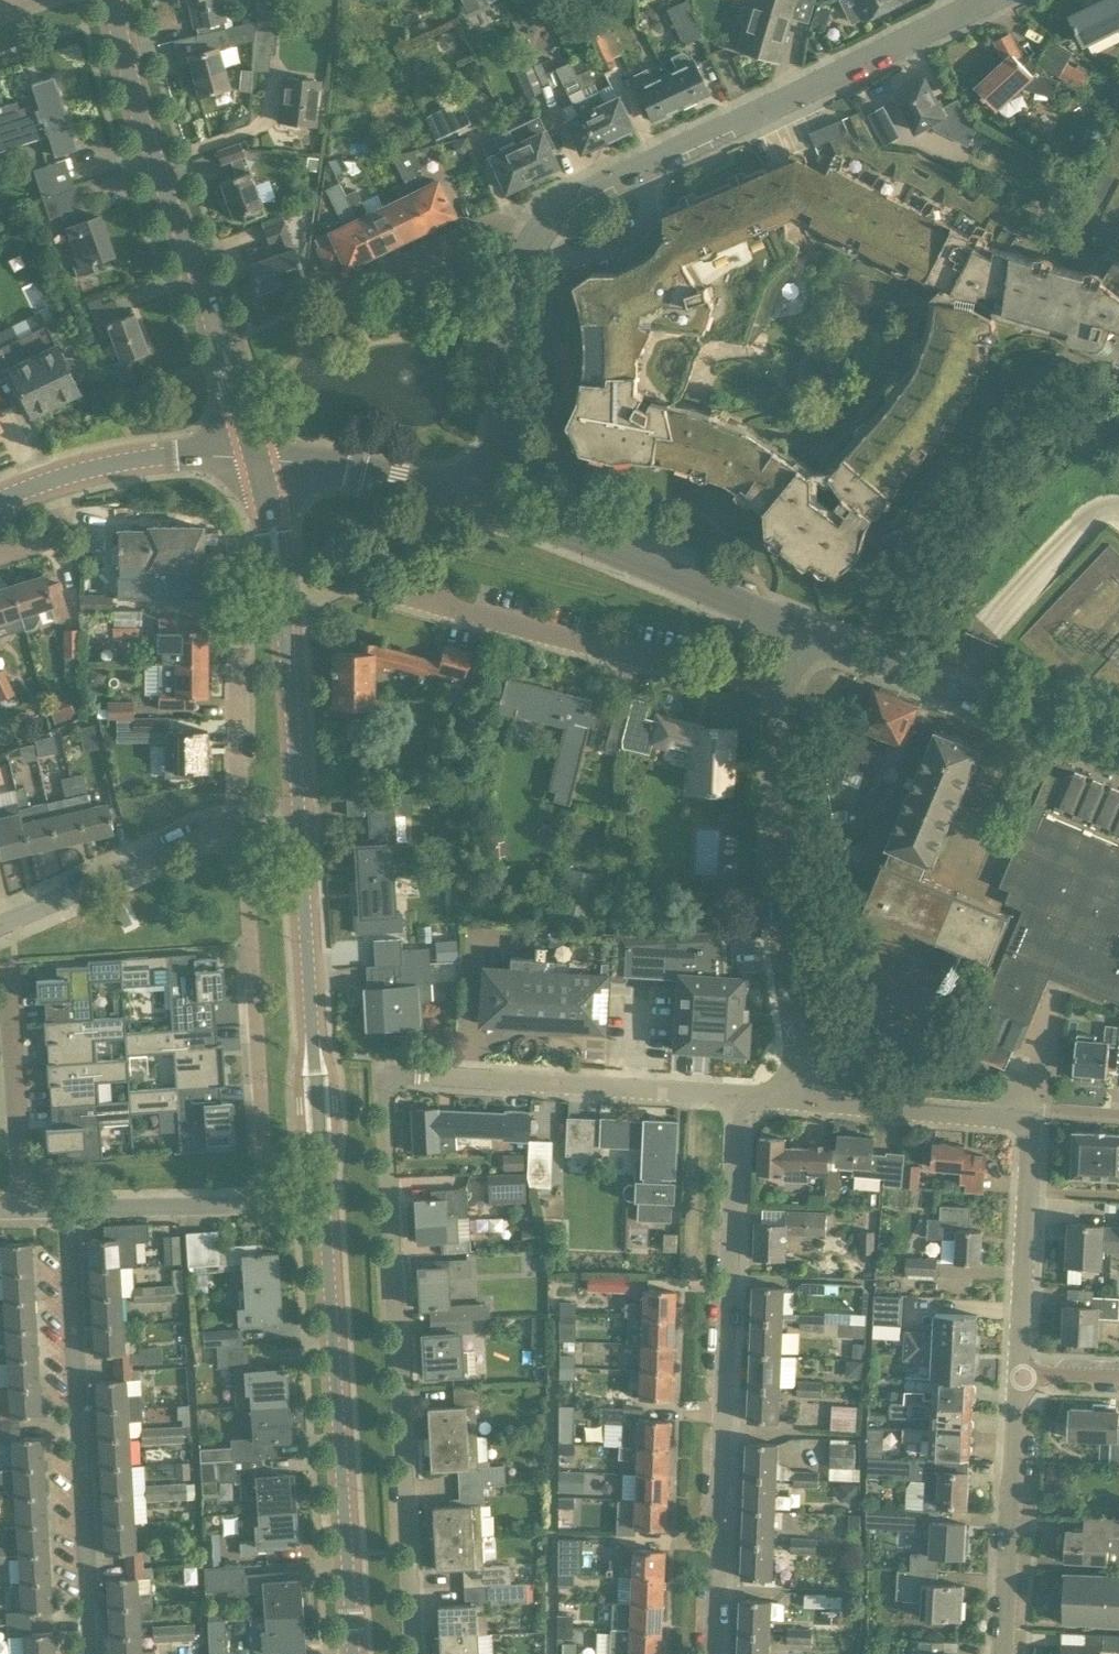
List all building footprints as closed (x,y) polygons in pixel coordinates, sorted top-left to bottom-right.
[(196,25),(198,34),(225,27),(220,3),(227,2),(227,0),(189,0),(194,26),(196,25)] [(468,13),(489,4),(488,0),(462,0),(468,13)] [(680,39),(689,41),(701,36),(684,0),(676,4),(666,9),(680,39)] [(743,6),(738,22),(742,23),(734,49),(776,61),(795,0),(749,0),(747,7),(743,6)] [(861,19),(901,0),(852,0),(861,19)] [(1071,16),(1085,44),(1118,27),(1118,0),(1104,0),(1071,16)] [(831,10),(817,6),(812,21),(826,25),(831,10)] [(198,94),(212,90),(216,102),(231,98),(218,48),(253,40),(254,23),(254,21),(225,28),(225,27),(198,34),(195,35),(199,52),(188,55),(198,94)] [(276,31),(255,29),(254,23),(253,40),(254,40),(252,70),(268,71),(270,54),(275,54),(276,31)] [(608,32),(605,26),(598,29),(612,59),(622,54),(611,31),(608,32)] [(612,59),(598,29),(593,31),(592,28),(586,31),(589,38),(588,39),(603,72),(615,66),(612,59)] [(1058,80),(1042,75),(1045,69),(1080,88),(1087,75),(1066,63),(1045,51),(1033,75),(1017,59),(1020,56),(1009,33),(994,41),(1004,61),(975,87),(996,110),(1021,86),(1034,90),(1036,85),(1055,90),(1058,80)] [(1051,39),(1045,51),(1066,63),(1073,52),(1051,39)] [(663,73),(679,108),(697,99),(695,95),(707,90),(694,63),(690,65),(685,55),(679,52),(670,57),(675,68),(663,73)] [(604,103),(597,90),(588,70),(585,71),(578,57),(570,61),(582,88),(581,88),(605,140),(618,134),(621,136),(627,133),(628,129),(632,127),(617,96),(604,103)] [(512,64),(526,97),(541,91),(537,81),(544,79),(538,64),(531,67),(527,58),(512,64)] [(571,102),(571,103),(560,108),(566,120),(564,121),(579,152),(583,150),(585,152),(592,149),(592,146),(605,140),(581,88),(582,88),(570,61),(555,68),(571,102)] [(241,68),(240,84),(251,84),(252,69),(241,68)] [(679,108),(663,73),(651,79),(646,68),(633,74),(640,89),(636,91),(648,117),(659,112),(661,116),(679,108)] [(0,105),(0,150),(48,134),(55,154),(76,147),(53,76),(32,83),(39,106),(20,113),(16,100),(0,105)] [(283,76),(278,120),(313,124),(319,80),(283,76)] [(936,100),(925,78),(896,94),(916,131),(932,122),(936,129),(967,144),(978,123),(969,118),(959,99),(944,107),(939,99),(936,100)] [(867,114),(874,128),(891,119),(883,105),(867,114)] [(442,107),(425,115),(436,137),(452,129),(442,107)] [(872,137),(858,112),(850,116),(860,139),(872,137)] [(536,117),(523,123),(508,130),(515,144),(516,144),(531,177),(534,176),(536,178),(544,175),(544,171),(556,165),(548,149),(553,146),(545,130),(543,131),(536,117)] [(815,168),(814,168),(797,159),(767,173),(765,167),(666,210),(667,234),(655,252),(655,255),(617,272),(593,272),(576,284),(572,301),(570,321),(569,341),(568,360),(569,380),(571,400),(573,415),(570,421),(563,428),(574,451),(585,450),(615,458),(634,456),(655,459),(677,464),(726,480),(768,508),(769,530),(809,563),(818,558),(840,572),(861,553),(869,526),(881,503),(886,504),(896,481),(903,483),(915,461),(921,462),(935,439),(941,441),(955,416),(960,416),(969,389),(975,390),(983,360),(988,359),(990,329),(995,327),(993,316),(971,305),(937,301),(933,328),(916,371),(886,411),(846,455),(831,474),(845,493),(833,510),(814,496),(814,475),(803,466),(749,430),(692,411),(678,409),(671,410),(669,404),(681,398),(686,388),(697,357),(701,351),(703,344),(712,339),(746,343),(767,283),(797,255),(799,247),(787,239),(785,215),(796,210),(805,194),(810,196),(809,202),(805,211),(807,212),(805,215),(939,283),(955,290),(956,290),(966,295),(969,290),(974,293),(995,298),(994,305),(1080,330),(1076,340),(1094,350),(1118,329),(1118,260),(1115,259),(1103,278),(1000,249),(1011,232),(1003,227),(996,240),(991,238),(996,222),(990,218),(984,229),(978,226),(971,235),(937,218),(941,207),(928,201),(922,211),(888,194),(892,183),(880,176),(873,186),(840,169),(843,157),(848,155),(860,158),(871,163),(883,173),(887,167),(875,157),(863,151),(854,142),(850,134),(848,132),(842,119),(810,133),(815,146),(830,140),(836,154),(834,159),(825,155),(819,155),(815,168)] [(1099,168),(1101,169),(1115,175),(1118,166),(1118,129),(1099,168)] [(468,150),(463,137),(451,142),(454,150),(460,153),(468,150)] [(529,178),(531,177),(516,144),(515,144),(500,151),(493,137),(480,143),(487,157),(485,159),(492,175),(497,172),(505,189),(518,183),(521,186),(529,182),(529,178)] [(232,215),(243,211),(246,219),(264,213),(249,170),(246,172),(241,158),(244,156),(239,141),(216,149),(221,164),(230,161),(235,175),(220,180),(232,215)] [(958,189),(965,178),(916,154),(878,149),(878,153),(885,159),(913,165),(929,174),(944,185),(958,189)] [(404,181),(428,230),(429,229),(427,227),(453,214),(437,180),(423,187),(415,170),(421,167),(413,150),(392,155),(392,156),(404,181)] [(317,158),(306,157),(305,168),(305,169),(315,170),(317,158)] [(336,159),(329,163),(335,175),(342,171),(336,159)] [(64,190),(74,187),(65,160),(57,162),(55,163),(64,190)] [(1077,200),(1088,177),(1062,164),(1055,178),(1067,184),(1063,193),(1077,200)] [(931,198),(939,188),(927,178),(911,170),(899,167),(895,169),(893,178),(907,182),(920,189),(931,198)] [(1115,175),(1101,169),(1088,192),(1102,199),(1115,175)] [(384,206),(400,240),(426,228),(427,230),(428,230),(404,181),(393,186),(399,199),(384,206)] [(1102,215),(1098,228),(1111,235),(1118,229),(1118,183),(1102,215)] [(349,223),(330,232),(315,239),(318,245),(315,247),(325,269),(343,261),(346,266),(372,253),(373,256),(374,255),(351,207),(351,206),(345,195),(340,185),(329,190),(343,221),(349,223)] [(1096,210),(1102,199),(1088,192),(1087,191),(1067,229),(981,186),(977,197),(993,210),(1011,215),(1058,238),(1076,244),(1086,222),(1096,210)] [(65,227),(77,222),(71,205),(80,202),(74,187),(74,188),(74,187),(64,190),(42,198),(52,224),(62,220),(65,227)] [(400,240),(384,206),(382,206),(377,194),(361,202),(356,190),(345,195),(351,206),(351,207),(374,255),(375,255),(374,252),(400,240)] [(981,222),(988,213),(976,203),(961,195),(945,191),(942,203),(956,207),(969,213),(981,222)] [(43,218),(36,201),(25,206),(32,222),(43,218)] [(94,271),(91,262),(113,254),(98,215),(77,222),(65,227),(75,253),(69,255),(80,285),(86,282),(84,275),(94,271)] [(274,242),(278,253),(250,263),(260,291),(305,275),(285,220),(262,228),(268,244),(274,242)] [(46,324),(40,311),(0,330),(0,360),(4,358),(30,413),(35,410),(39,413),(49,408),(49,404),(78,390),(73,381),(77,379),(80,375),(81,370),(80,365),(77,362),(73,359),(68,358),(64,360),(46,324)] [(148,350),(134,312),(95,327),(100,339),(111,335),(121,360),(148,350)] [(147,525),(147,529),(148,563),(148,575),(149,597),(202,597),(202,563),(202,542),(202,531),(202,525),(147,525)] [(111,543),(111,561),(117,561),(117,563),(119,563),(119,575),(117,575),(117,597),(122,597),(133,597),(145,597),(149,597),(148,575),(148,563),(147,529),(118,529),(118,543),(111,543)] [(1115,537),(1094,558),(1118,583),(1118,541),(1115,537)] [(37,610),(50,606),(55,621),(70,617),(58,581),(47,584),(43,574),(11,584),(21,615),(20,615),(25,630),(35,627),(39,618),(37,610)] [(20,615),(21,615),(11,584),(0,587),(0,621),(20,615)] [(79,594),(79,609),(112,609),(112,597),(112,594),(79,594)] [(117,597),(112,597),(112,609),(122,609),(122,604),(122,597),(117,597)] [(113,610),(113,627),(139,627),(139,610),(113,610)] [(86,611),(86,630),(104,630),(104,611),(86,611)] [(176,663),(207,663),(207,630),(193,630),(193,617),(158,617),(158,636),(176,636),(176,650),(171,650),(171,660),(176,660),(176,663)] [(63,629),(63,657),(64,657),(65,674),(79,673),(79,663),(79,657),(80,657),(80,629),(63,629)] [(373,706),(373,662),(417,674),(415,678),(420,679),(421,675),(423,675),(425,670),(453,677),(451,685),(461,688),(471,651),(444,644),(440,661),(374,644),(372,652),(332,652),(332,669),(330,668),(330,671),(332,672),(332,706),(373,706)] [(207,663),(176,663),(158,663),(158,710),(194,710),(194,695),(207,696),(207,663)] [(15,694),(3,668),(0,670),(0,701),(15,694)] [(569,804),(589,725),(596,727),(599,714),(587,711),(590,699),(505,677),(504,681),(501,682),(499,690),(501,692),(497,711),(513,715),(514,708),(537,714),(536,719),(564,726),(548,788),(555,790),(553,800),(569,804)] [(881,690),(876,688),(870,702),(850,693),(834,743),(851,750),(854,742),(862,746),(851,771),(863,776),(899,694),(882,687),(881,690)] [(633,697),(618,694),(605,747),(623,752),(623,748),(623,739),(629,713),(633,697)] [(918,706),(913,704),(915,701),(899,694),(863,776),(876,781),(894,740),(902,743),(918,706)] [(731,754),(732,728),(694,727),(695,724),(657,715),(655,720),(644,717),(648,701),(633,697),(629,713),(623,739),(623,748),(649,754),(651,743),(667,747),(668,744),(692,751),(691,791),(728,792),(729,755),(731,754)] [(107,719),(132,719),(132,717),(133,717),(133,700),(107,700),(107,715),(107,719)] [(173,737),(173,745),(165,745),(165,777),(191,777),(191,771),(207,771),(207,730),(173,730),(173,731),(168,731),(168,717),(133,717),(132,717),(132,719),(132,742),(166,742),(166,737),(173,737)] [(99,748),(94,724),(78,727),(83,751),(99,748)] [(980,749),(937,730),(921,768),(917,767),(898,811),(902,813),(895,831),(891,829),(889,834),(892,836),(888,846),(893,847),(887,861),(882,859),(862,908),(991,963),(1011,914),(921,876),(927,862),(932,864),(980,749)] [(54,734),(21,741),(23,755),(56,748),(54,734)] [(1118,1002),(1118,792),(1051,764),(1000,885),(1010,890),(1005,902),(1023,910),(973,1027),(975,1028),(967,1048),(1005,1069),(1014,1048),(1019,1046),(1020,1047),(1051,974),(1118,1002)] [(71,775),(84,837),(113,831),(107,802),(91,806),(83,773),(71,775)] [(50,814),(56,843),(84,837),(71,775),(61,777),(65,798),(63,798),(65,811),(50,814)] [(16,788),(21,809),(29,807),(29,806),(24,786),(16,788)] [(21,809),(16,788),(6,790),(8,803),(0,805),(0,851),(1,856),(30,849),(23,820),(21,809)] [(351,857),(357,857),(358,877),(392,874),(392,876),(391,860),(398,859),(395,812),(411,811),(410,794),(348,797),(349,815),(368,814),(370,838),(350,839),(351,857)] [(29,807),(21,809),(23,820),(30,849),(56,843),(50,814),(47,802),(29,806),(29,807)] [(849,831),(851,814),(837,812),(835,829),(849,831)] [(858,861),(846,855),(839,869),(845,890),(858,861)] [(571,868),(560,913),(594,921),(601,893),(594,891),(598,875),(571,868)] [(401,911),(395,912),(392,876),(392,874),(358,877),(360,906),(354,907),(355,932),(402,929),(401,911)] [(123,926),(131,922),(124,908),(117,912),(123,926)] [(662,926),(662,908),(643,908),(643,926),(662,926)] [(114,913),(90,922),(94,934),(119,925),(114,913)] [(481,976),(479,1022),(540,1024),(539,1032),(545,1037),(551,1038),(551,1031),(600,1032),(603,975),(605,975),(610,981),(616,981),(616,974),(626,975),(676,978),(672,1049),(705,1051),(705,1047),(713,1048),(713,1052),(746,1054),(748,1021),(744,1020),(745,1008),(741,1008),(743,976),(730,975),(729,964),(732,964),(730,941),(728,941),(727,926),(724,926),(625,935),(526,930),(526,949),(529,949),(528,960),(504,960),(503,977),(481,976)] [(437,961),(458,960),(457,939),(436,941),(437,961)] [(857,948),(871,1006),(876,1024),(891,1020),(873,944),(857,948)] [(399,964),(429,962),(428,947),(399,949),(399,964)] [(195,953),(120,958),(121,979),(122,986),(168,983),(171,1030),(189,1029),(187,1000),(213,999),(213,986),(218,985),(216,957),(195,958),(195,953)] [(54,1021),(93,1019),(90,981),(121,979),(120,958),(87,960),(87,965),(56,967),(57,978),(41,979),(42,1001),(53,1000),(54,1021)] [(398,986),(365,987),(367,1026),(421,1024),(420,999),(431,999),(429,962),(399,964),(397,964),(398,986)] [(125,1032),(124,1017),(93,1019),(54,1021),(44,1022),(45,1043),(55,1042),(57,1059),(48,1062),(48,1064),(57,1064),(96,1061),(94,1040),(125,1038),(125,1032)] [(1106,1075),(1109,1046),(1118,1046),(1117,1059),(1118,1059),(1118,1026),(1106,1025),(1104,1041),(1096,1041),(1096,1035),(1077,1034),(1077,1039),(1074,1072),(1073,1079),(1091,1081),(1092,1073),(1106,1075)] [(171,1030),(125,1032),(125,1038),(126,1054),(173,1052),(175,1087),(193,1087),(224,1084),(223,1057),(217,1058),(217,1044),(190,1046),(189,1029),(171,1030)] [(126,1059),(96,1061),(57,1064),(48,1064),(46,1064),(48,1085),(58,1084),(60,1104),(51,1104),(51,1107),(98,1104),(97,1082),(128,1080),(126,1059)] [(175,1087),(129,1090),(129,1101),(130,1113),(177,1110),(179,1152),(208,1150),(208,1145),(228,1143),(226,1115),(221,1116),(220,1102),(194,1104),(193,1087),(175,1087)] [(130,1113),(129,1101),(98,1104),(51,1107),(51,1109),(60,1108),(61,1126),(50,1127),(52,1150),(57,1149),(57,1160),(102,1157),(100,1124),(131,1122),(130,1113)] [(505,1110),(505,1113),(451,1109),(451,1111),(437,1110),(437,1107),(411,1108),(413,1151),(455,1149),(454,1134),(472,1134),(514,1137),(514,1139),(528,1140),(530,1111),(505,1110)] [(644,1119),(644,1121),(628,1121),(629,1119),(600,1118),(600,1119),(566,1117),(564,1155),(582,1156),(582,1146),(600,1147),(600,1139),(626,1140),(625,1146),(642,1147),(642,1158),(634,1158),(633,1184),(629,1184),(627,1185),(626,1185),(624,1187),(623,1189),(622,1191),(622,1193),(623,1195),(624,1197),(625,1198),(627,1199),(629,1200),(636,1200),(635,1220),(669,1222),(674,1121),(644,1119)] [(1106,1132),(1106,1131),(1095,1130),(1095,1132),(1075,1131),(1074,1136),(1071,1136),(1067,1139),(1067,1149),(1070,1152),(1074,1153),(1072,1179),(1074,1179),(1074,1170),(1091,1170),(1091,1176),(1118,1177),(1118,1133),(1106,1132)] [(874,1137),(840,1134),(837,1163),(853,1165),(853,1175),(884,1178),(884,1185),(902,1187),(904,1154),(886,1152),(886,1155),(873,1154),(874,1137)] [(785,1147),(785,1139),(760,1138),(759,1171),(784,1172),(784,1166),(810,1168),(810,1174),(827,1175),(829,1146),(810,1145),(810,1148),(785,1147)] [(965,1145),(935,1142),(932,1167),(962,1170),(961,1183),(966,1184),(965,1191),(983,1193),(984,1178),(986,1156),(964,1154),(965,1145)] [(523,1169),(522,1154),(502,1155),(502,1170),(523,1169)] [(919,1188),(920,1167),(905,1166),(903,1187),(919,1188)] [(488,1203),(525,1201),(524,1173),(487,1175),(488,1203)] [(418,1240),(443,1239),(455,1238),(455,1240),(470,1239),(469,1216),(466,1216),(465,1188),(429,1190),(430,1197),(416,1198),(418,1240)] [(759,1199),(760,1191),(752,1191),(751,1199),(759,1199)] [(824,1207),(824,1196),(812,1196),(811,1206),(824,1207)] [(981,1231),(969,1230),(971,1206),(940,1205),(939,1219),(928,1218),(927,1238),(957,1239),(956,1262),(980,1263),(981,1231)] [(785,1259),(786,1234),(826,1236),(827,1212),(787,1210),(786,1223),(756,1222),(755,1258),(785,1259)] [(88,1239),(90,1268),(132,1265),(137,1265),(135,1240),(149,1239),(147,1221),(103,1224),(104,1237),(88,1239)] [(1083,1266),(1088,1266),(1088,1265),(1102,1265),(1103,1251),(1118,1252),(1118,1226),(1104,1225),(1104,1224),(1070,1222),(1068,1264),(1071,1264),(1077,1264),(1083,1264),(1083,1266)] [(534,1227),(522,1228),(523,1242),(535,1241),(534,1227)] [(189,1264),(243,1261),(245,1288),(278,1285),(276,1250),(255,1252),(254,1243),(218,1246),(217,1230),(186,1232),(189,1264)] [(873,1254),(874,1232),(860,1231),(859,1253),(873,1254)] [(180,1261),(180,1232),(163,1232),(163,1261),(180,1261)] [(1,1244),(2,1260),(0,1260),(0,1273),(3,1273),(32,1271),(30,1242),(6,1243),(6,1233),(0,1234),(0,1244),(1,1244)] [(447,1278),(470,1276),(469,1257),(431,1260),(431,1266),(420,1266),(422,1306),(429,1306),(430,1319),(471,1317),(471,1318),(485,1317),(485,1316),(510,1315),(510,1310),(489,1311),(488,1301),(448,1303),(447,1278)] [(937,1259),(906,1257),(905,1274),(936,1276),(937,1259)] [(132,1265),(90,1268),(91,1296),(121,1294),(133,1294),(133,1287),(132,1265)] [(32,1271),(3,1273),(4,1301),(34,1300),(32,1271)] [(604,1290),(627,1291),(628,1277),(605,1276),(605,1277),(591,1277),(591,1288),(604,1289),(604,1290)] [(153,1285),(154,1302),(174,1301),(174,1292),(173,1284),(153,1285)] [(153,1285),(133,1287),(133,1294),(134,1303),(154,1302),(153,1285)] [(278,1285),(245,1288),(246,1305),(238,1305),(239,1323),(281,1320),(278,1285)] [(752,1320),(782,1321),(783,1312),(784,1287),(754,1286),(752,1320)] [(673,1291),(642,1289),(642,1304),(624,1303),(623,1316),(641,1317),(672,1318),(673,1291)] [(121,1294),(91,1296),(93,1325),(123,1323),(121,1294)] [(901,1325),(903,1296),(875,1294),(873,1323),(901,1325)] [(1066,1304),(1064,1338),(1097,1340),(1098,1317),(1118,1318),(1118,1297),(1093,1295),(1092,1306),(1066,1304)] [(34,1300),(4,1301),(6,1330),(35,1328),(34,1300)] [(574,1300),(559,1301),(559,1313),(574,1313),(574,1300)] [(935,1312),(934,1334),(924,1334),(924,1330),(904,1329),(904,1344),(975,1348),(977,1315),(935,1312)] [(559,1324),(574,1324),(574,1313),(559,1313),(559,1324)] [(800,1322),(799,1329),(812,1330),(813,1314),(800,1313),(800,1322)] [(852,1313),(852,1324),(866,1325),(866,1324),(867,1318),(867,1314),(866,1314),(860,1314),(852,1313)] [(812,1330),(825,1330),(825,1322),(826,1314),(813,1314),(812,1330)] [(531,1330),(546,1330),(546,1316),(531,1316),(531,1330)] [(472,1332),(471,1318),(471,1317),(430,1319),(430,1332),(423,1332),(425,1374),(462,1373),(462,1372),(468,1371),(474,1371),(473,1349),(467,1349),(460,1349),(460,1336),(466,1336),(472,1336),(472,1332)] [(641,1317),(640,1343),(671,1344),(672,1318),(641,1317)] [(751,1353),(781,1354),(782,1321),(752,1320),(751,1353)] [(115,1362),(138,1361),(138,1351),(124,1352),(123,1323),(93,1325),(94,1354),(114,1353),(115,1362)] [(852,1324),(838,1323),(838,1336),(866,1338),(866,1325),(852,1324)] [(35,1328),(6,1330),(8,1359),(37,1357),(35,1328)] [(241,1328),(203,1330),(204,1346),(216,1345),(242,1343),(241,1328)] [(797,1350),(800,1331),(785,1329),(783,1348),(797,1350)] [(574,1340),(562,1340),(562,1350),(574,1350),(574,1340)] [(854,1357),(864,1358),(865,1343),(853,1342),(853,1352),(832,1350),(831,1356),(854,1358),(854,1357)] [(216,1345),(217,1366),(248,1364),(247,1347),(242,1347),(242,1343),(216,1345)] [(671,1344),(640,1343),(639,1370),(670,1371),(671,1344)] [(934,1380),(973,1381),(975,1348),(904,1344),(903,1359),(922,1360),(923,1356),(933,1356),(932,1380),(934,1380)] [(749,1386),(779,1387),(781,1354),(751,1353),(749,1386)] [(574,1354),(559,1354),(559,1366),(574,1366),(574,1354)] [(37,1357),(8,1359),(9,1387),(38,1386),(37,1357)] [(846,1377),(862,1378),(863,1361),(846,1360),(846,1377)] [(559,1366),(558,1378),(574,1378),(574,1366),(559,1366)] [(252,1404),(285,1402),(283,1371),(288,1370),(287,1367),(245,1369),(245,1370),(235,1371),(236,1391),(247,1391),(251,1391),(252,1404)] [(97,1409),(141,1407),(139,1368),(115,1369),(115,1378),(96,1379),(97,1409)] [(670,1371),(639,1370),(638,1397),(668,1398),(670,1371)] [(823,1381),(798,1380),(797,1388),(822,1389),(823,1381)] [(975,1386),(973,1384),(973,1381),(934,1380),(933,1398),(924,1397),(924,1391),(905,1390),(904,1401),(904,1403),(972,1406),(973,1393),(975,1391),(975,1386)] [(428,1437),(476,1436),(475,1404),(478,1404),(477,1385),(452,1386),(453,1404),(426,1406),(428,1437)] [(40,1414),(38,1386),(9,1387),(11,1416),(0,1417),(0,1428),(19,1427),(18,1416),(40,1414)] [(779,1387),(749,1386),(748,1420),(778,1421),(779,1387)] [(797,1396),(822,1397),(822,1389),(797,1388),(797,1396)] [(903,1401),(904,1390),(891,1389),(891,1401),(903,1401)] [(973,1420),(971,1419),(972,1406),(904,1403),(904,1401),(903,1401),(891,1401),(890,1416),(913,1417),(913,1415),(932,1416),(932,1428),(932,1430),(971,1432),(971,1429),(973,1427),(973,1420)] [(285,1402),(252,1404),(254,1436),(230,1438),(230,1446),(199,1448),(200,1460),(237,1458),(237,1459),(261,1457),(276,1456),(275,1439),(288,1438),(285,1402)] [(1093,1409),(1071,1408),(1070,1436),(1116,1439),(1115,1462),(1118,1462),(1118,1431),(1117,1431),(1118,1411),(1109,1410),(1109,1404),(1094,1403),(1093,1409)] [(182,1425),(163,1426),(164,1442),(183,1441),(182,1433),(190,1433),(190,1426),(189,1404),(176,1405),(177,1418),(181,1418),(182,1425)] [(573,1404),(558,1404),(558,1443),(573,1443),(573,1404)] [(856,1430),(857,1406),(832,1404),(831,1429),(856,1430)] [(642,1408),(599,1406),(599,1422),(622,1423),(621,1445),(641,1446),(666,1447),(668,1420),(642,1419),(642,1408)] [(141,1407),(97,1409),(99,1437),(129,1436),(128,1420),(141,1419),(141,1407)] [(164,1442),(163,1426),(140,1427),(141,1443),(164,1442)] [(19,1438),(19,1427),(0,1428),(0,1439),(12,1438),(13,1467),(0,1468),(43,1466),(41,1437),(19,1438)] [(883,1428),(867,1427),(867,1437),(882,1438),(883,1428)] [(971,1432),(932,1430),(904,1429),(904,1440),(907,1440),(921,1441),(923,1441),(923,1434),(931,1434),(930,1455),(969,1457),(969,1453),(971,1451),(972,1445),(970,1444),(971,1432)] [(129,1436),(99,1437),(101,1466),(130,1465),(129,1436)] [(476,1436),(428,1437),(430,1469),(457,1467),(458,1485),(482,1484),(482,1485),(504,1483),(503,1464),(489,1465),(488,1459),(478,1460),(476,1436)] [(746,1476),(776,1477),(777,1443),(747,1442),(746,1476)] [(830,1442),(829,1467),(854,1468),(855,1443),(830,1442)] [(558,1443),(557,1464),(572,1464),(573,1443),(558,1443)] [(666,1447),(641,1446),(621,1445),(618,1444),(617,1458),(635,1458),(635,1473),(665,1474),(666,1447)] [(968,1472),(942,1470),(942,1460),(915,1459),(881,1457),(868,1456),(867,1476),(924,1479),(923,1508),(937,1510),(939,1510),(939,1504),(967,1505),(968,1472)] [(237,1458),(200,1460),(201,1480),(234,1478),(234,1472),(238,1472),(237,1459),(237,1458)] [(175,1478),(190,1478),(189,1462),(175,1463),(175,1478)] [(132,1493),(130,1465),(101,1466),(102,1495),(132,1493)] [(0,1468),(0,1481),(14,1480),(15,1496),(44,1495),(43,1466),(0,1468)] [(259,1511),(292,1509),(290,1472),(277,1473),(277,1471),(262,1470),(238,1472),(239,1483),(245,1482),(246,1498),(258,1497),(259,1511)] [(819,1471),(793,1470),(793,1478),(819,1479),(819,1471)] [(580,1472),(558,1472),(557,1492),(580,1492),(580,1472)] [(1065,1473),(1047,1472),(1047,1490),(1064,1491),(1065,1473)] [(665,1474),(635,1473),(634,1499),(664,1501),(665,1474)] [(745,1509),(774,1510),(776,1477),(746,1476),(745,1509)] [(793,1486),(818,1487),(819,1479),(793,1478),(793,1486)] [(167,1483),(168,1499),(187,1498),(186,1490),(194,1489),(193,1482),(186,1483),(186,1481),(167,1483)] [(168,1499),(167,1483),(144,1484),(145,1501),(168,1499)] [(841,1483),(841,1498),(857,1499),(857,1483),(841,1483)] [(433,1537),(481,1534),(480,1504),(483,1503),(482,1485),(482,1484),(458,1485),(459,1497),(448,1498),(449,1504),(432,1505),(433,1537)] [(132,1493),(102,1495),(104,1523),(134,1522),(132,1493)] [(44,1495),(15,1496),(17,1525),(46,1523),(44,1495)] [(557,1508),(558,1508),(558,1518),(576,1519),(576,1507),(573,1507),(573,1497),(573,1496),(557,1496),(557,1508)] [(632,1526),(663,1528),(664,1501),(634,1499),(632,1526)] [(867,1522),(867,1527),(922,1530),(921,1553),(931,1554),(964,1555),(966,1522),(937,1521),(937,1510),(923,1508),(909,1508),(909,1509),(866,1507),(867,1522)] [(292,1509),(259,1511),(259,1524),(255,1524),(256,1539),(239,1540),(240,1555),(257,1554),(256,1545),(299,1543),(299,1539),(294,1539),(292,1509)] [(743,1542),(773,1544),(774,1510),(745,1509),(743,1542)] [(860,1532),(859,1514),(849,1513),(848,1532),(860,1532)] [(1099,1531),(1068,1530),(1066,1558),(1118,1561),(1118,1518),(1099,1517),(1099,1531)] [(126,1563),(149,1561),(150,1561),(149,1549),(135,1550),(134,1522),(104,1523),(105,1553),(125,1552),(126,1563)] [(3,1526),(5,1546),(5,1554),(18,1554),(48,1552),(46,1523),(17,1525),(3,1526)] [(481,1534),(433,1537),(435,1568),(462,1567),(463,1585),(509,1582),(509,1564),(483,1566),(481,1534)] [(816,1537),(791,1536),(790,1544),(815,1545),(816,1537)] [(208,1565),(208,1566),(220,1566),(218,1537),(205,1538),(206,1552),(207,1565),(208,1565)] [(581,1539),(556,1538),(556,1573),(572,1574),(580,1574),(581,1539)] [(773,1544),(743,1542),(742,1576),(772,1578),(773,1544)] [(790,1552),(815,1553),(815,1545),(790,1544),(790,1552)] [(630,1576),(661,1577),(662,1550),(631,1549),(631,1564),(619,1564),(619,1576),(630,1576)] [(48,1552),(18,1554),(20,1582),(49,1581),(48,1552)] [(220,1566),(208,1566),(203,1567),(205,1591),(226,1590),(226,1594),(253,1592),(254,1601),(264,1601),(265,1616),(299,1614),(297,1578),(288,1578),(288,1570),(243,1573),(243,1564),(232,1565),(220,1566)] [(109,1607),(151,1605),(151,1592),(138,1593),(137,1577),(151,1576),(150,1566),(149,1566),(126,1567),(126,1577),(107,1578),(109,1607)] [(963,1583),(937,1582),(938,1571),(898,1569),(896,1598),(922,1600),(921,1615),(961,1618),(963,1583)] [(1065,1571),(1063,1622),(1118,1625),(1118,1573),(1065,1571)] [(555,1584),(572,1584),(572,1574),(556,1573),(555,1584)] [(629,1603),(660,1604),(661,1577),(630,1576),(629,1603)] [(29,1610),(51,1609),(49,1581),(20,1582),(21,1611),(5,1612),(5,1623),(30,1622),(29,1610)] [(438,1636),(476,1634),(475,1613),(489,1612),(489,1603),(526,1601),(525,1582),(509,1582),(463,1585),(464,1603),(437,1605),(438,1636)] [(806,1605),(843,1602),(842,1591),(805,1594),(806,1605)] [(740,1633),(769,1634),(771,1600),(741,1599),(740,1633)] [(660,1604),(629,1603),(628,1629),(659,1630),(660,1604)] [(151,1605),(109,1607),(110,1636),(140,1634),(139,1618),(152,1618),(151,1605)] [(220,1605),(207,1606),(208,1620),(220,1619),(220,1605)] [(299,1614),(265,1616),(266,1629),(262,1629),(254,1629),(250,1634),(251,1647),(255,1651),(264,1650),(302,1648),(299,1614)] [(572,1614),(556,1614),(556,1626),(572,1626),(572,1614)] [(225,1619),(220,1619),(214,1620),(208,1620),(207,1620),(207,1632),(208,1637),(209,1653),(227,1653),(225,1619)] [(235,1620),(236,1632),(247,1632),(247,1620),(235,1620)] [(52,1632),(30,1633),(30,1622),(5,1623),(5,1624),(0,1624),(0,1634),(6,1634),(6,1636),(23,1635),(24,1653),(53,1653),(52,1632)] [(194,1623),(173,1624),(174,1640),(194,1639),(194,1623)] [(174,1640),(173,1624),(152,1625),(153,1642),(174,1640)] [(556,1638),(572,1638),(572,1626),(556,1626),(556,1638)] [(787,1635),(786,1642),(799,1643),(800,1627),(787,1627),(787,1635)] [(800,1627),(799,1643),(812,1644),(812,1636),(812,1628),(800,1627)] [(659,1630),(628,1629),(609,1628),(608,1653),(658,1653),(659,1630)] [(1062,1645),(1057,1648),(1057,1653),(1100,1653),(1100,1649),(1118,1650),(1118,1634),(1084,1632),(1084,1643),(1063,1642),(1062,1645)] [(740,1633),(739,1653),(769,1653),(769,1634),(740,1633)] [(110,1636),(111,1653),(154,1653),(154,1650),(141,1651),(140,1634),(110,1636)] [(438,1636),(439,1653),(477,1653),(476,1634),(438,1636)] [(812,1644),(812,1646),(838,1647),(838,1637),(812,1636),(812,1644)] [(576,1639),(562,1640),(562,1653),(576,1653),(576,1639)] [(959,1653),(933,1652),(934,1640),(909,1639),(908,1653),(959,1653)]
